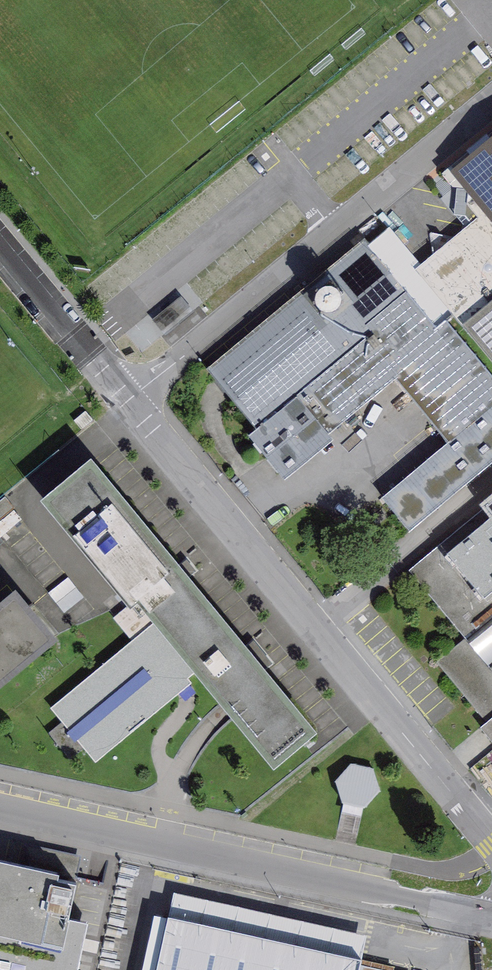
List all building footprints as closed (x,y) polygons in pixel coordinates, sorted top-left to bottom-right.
[(491,364),(491,143),(451,176),(483,215),(415,270),(491,364)] [(491,468),(491,373),(452,324),(440,335),(372,251),(218,374),(292,466),(403,377),(457,444),(390,498),(415,530),(491,468)] [(322,731),(101,465),(54,504),(142,611),(148,607),(164,626),(61,712),(100,760),(204,674),(280,766),(322,731)] [(479,503),(484,509),(409,571),(468,639),(491,669),(491,493),(479,503)] [(67,610),(88,599),(76,578),(56,590),(67,610)] [(0,613),(0,693),(66,639),(27,591),(0,613)] [(468,639),(440,662),(486,721),(479,727),(491,743),(491,669),(468,639)] [(343,802),(377,805),(381,767),(347,764),(343,802)] [(0,862),(0,969),(83,969),(92,926),(52,919),(61,874),(0,862)] [(179,924),(168,969),(388,969),(179,924)]
